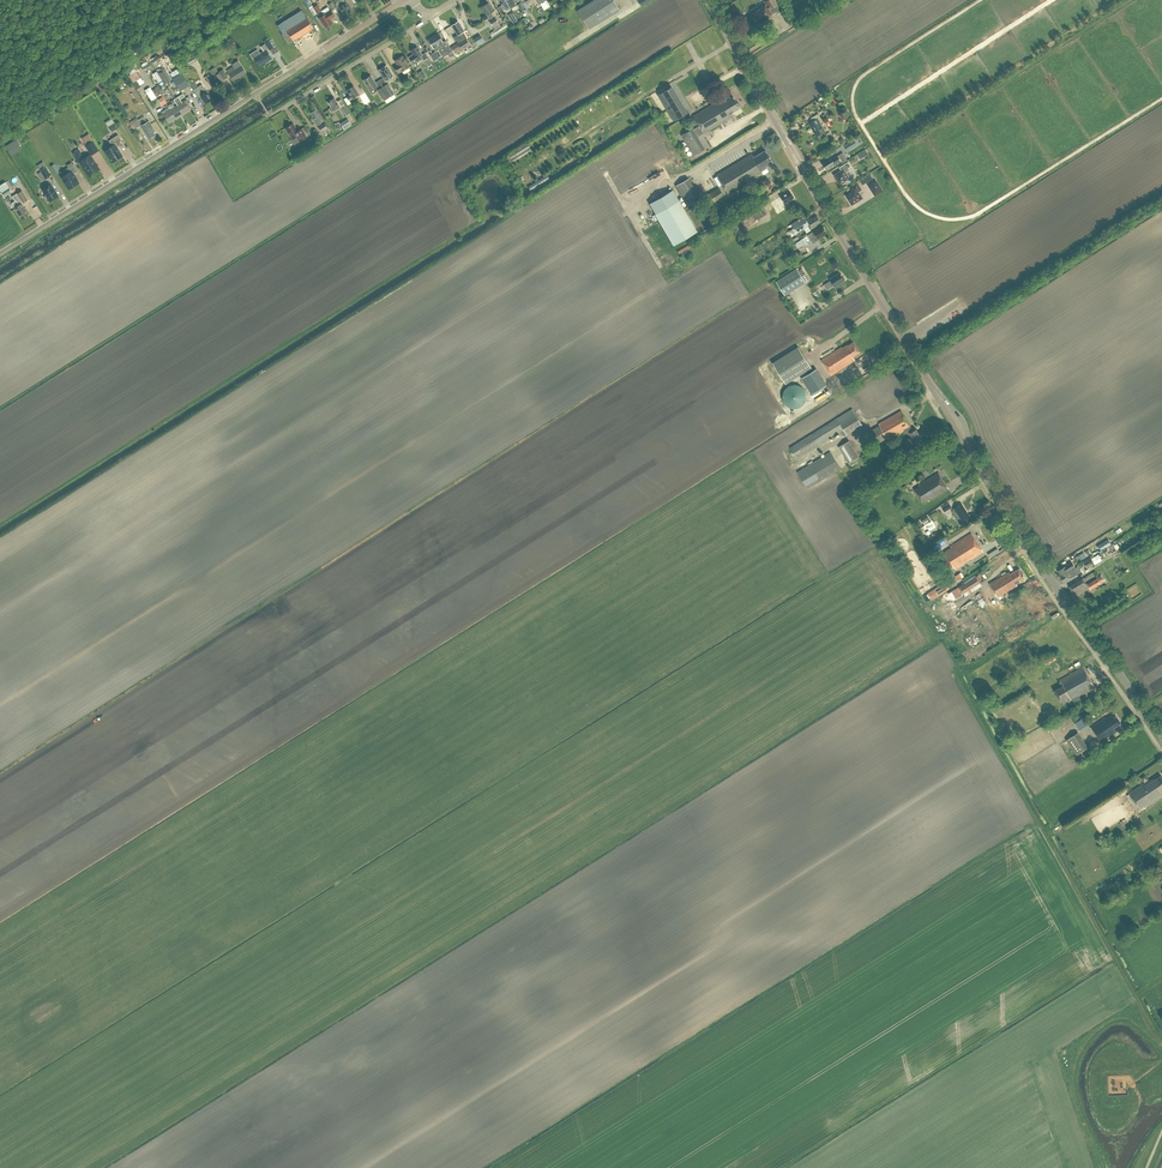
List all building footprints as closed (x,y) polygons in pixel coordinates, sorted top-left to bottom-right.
[(336,2),(335,3),(337,8),(339,7),(344,15),(351,11),(346,2),(345,2),(344,0),(340,0),(336,3),(336,2)] [(506,0),(499,0),(506,11),(511,8),(506,0)] [(541,3),(540,3),(544,10),(550,6),(546,0),(539,0),(541,3)] [(614,0),(593,0),(577,10),(589,28),(619,9),(614,0)] [(775,0),(764,0),(763,0),(765,3),(758,8),(759,9),(752,13),(758,23),(773,14),(773,13),(780,9),(775,0)] [(493,16),(491,12),(493,11),(488,2),(481,6),(487,15),(490,19),(493,16)] [(317,13),(320,11),(321,10),(317,4),(313,7),(317,13)] [(320,11),(317,13),(320,17),(319,17),(325,27),(332,23),(330,18),(334,16),(331,10),(330,10),(328,6),(321,10),(320,11)] [(307,18),(302,11),(278,26),(283,33),(282,34),(289,44),(314,28),(307,18)] [(510,14),(508,15),(513,23),(517,20),(512,12),(510,14)] [(462,50),(470,45),(462,32),(464,31),(458,21),(451,25),(457,34),(454,36),(462,50)] [(492,25),(495,30),(501,26),(498,22),(492,25)] [(443,55),(442,55),(443,57),(449,53),(448,52),(451,50),(448,43),(445,45),(443,42),(438,33),(433,36),(441,49),(440,50),(443,55)] [(442,55),(443,55),(440,50),(441,49),(433,36),(428,39),(436,51),(430,54),(434,60),(442,55)] [(265,42),(269,49),(273,47),(276,45),(272,38),(269,40),(265,42)] [(454,52),(460,48),(457,43),(451,47),(454,52)] [(413,62),(417,60),(416,58),(422,54),(417,46),(411,50),(414,54),(409,57),(413,62)] [(257,49),(250,54),(253,59),(254,58),(259,65),(264,61),(265,63),(272,58),(266,49),(260,53),(257,49)] [(160,56),(152,61),(154,63),(167,54),(166,52),(164,53),(160,56)] [(190,64),(198,59),(194,53),(186,58),(190,64)] [(170,54),(163,58),(172,73),(179,68),(170,54)] [(405,59),(402,55),(395,60),(397,64),(394,66),(398,73),(401,70),(402,71),(409,66),(407,63),(407,62),(405,59)] [(232,64),(233,66),(226,70),(234,82),(241,77),(241,76),(246,73),(238,60),(232,64)] [(148,61),(142,64),(145,70),(151,67),(148,61)] [(385,81),(393,76),(387,65),(379,70),(385,81)] [(172,73),(170,74),(173,78),(182,73),(179,68),(172,73)] [(223,79),(228,76),(223,69),(218,71),(223,79)] [(422,78),(426,76),(423,69),(418,72),(422,78)] [(137,80),(141,77),(136,70),(129,75),(133,82),(137,80)] [(166,70),(164,71),(169,80),(172,79),(166,70)] [(165,83),(169,80),(164,71),(160,74),(165,83)] [(182,73),(173,78),(180,90),(189,85),(182,73)] [(210,84),(214,82),(209,74),(205,76),(210,84)] [(370,90),(377,86),(371,75),(363,80),(370,90)] [(383,86),(389,97),(394,94),(388,83),(383,86)] [(207,91),(202,84),(198,86),(198,87),(194,89),(198,97),(201,95),(205,103),(212,99),(207,91)] [(352,98),(359,94),(353,85),(347,89),(350,94),(347,96),(347,97),(349,100),(352,98)] [(385,99),(389,97),(383,86),(378,90),(384,100),(385,99)] [(150,87),(145,90),(152,100),(156,97),(152,90),(150,87)] [(677,98),(674,91),(671,87),(659,94),(674,120),(687,113),(680,102),(678,97),(677,98)] [(159,99),(162,105),(167,103),(164,96),(159,99)] [(740,107),(733,96),(726,100),(725,99),(719,103),(718,101),(693,116),(699,126),(693,130),(692,128),(683,134),(695,155),(705,149),(697,136),(703,133),(704,133),(734,115),(732,112),(740,107)] [(331,111),(340,106),(334,97),(328,101),(331,107),(329,108),(331,111)] [(185,100),(177,105),(183,114),(190,109),(189,107),(191,107),(186,99),(185,100)] [(176,118),(183,114),(177,105),(170,109),(176,118)] [(345,116),(350,113),(345,105),(341,108),(345,116)] [(176,118),(170,109),(168,110),(166,108),(161,111),(169,123),(176,118)] [(318,113),(315,109),(310,112),(314,117),(313,118),(315,122),(316,121),(318,125),(322,123),(320,119),(322,118),(319,113),(318,113)] [(811,117),(813,121),(809,123),(817,136),(818,135),(820,139),(826,135),(824,132),(825,131),(818,118),(820,117),(818,113),(811,117)] [(149,121),(147,121),(140,126),(149,139),(155,134),(154,132),(155,131),(149,121)] [(111,131),(118,128),(114,122),(108,126),(111,131)] [(293,123),(285,128),(292,139),(291,139),(294,144),(299,140),(307,136),(302,128),(298,130),(293,123)] [(321,131),(327,127),(325,123),(318,127),(321,131)] [(327,127),(321,131),(324,136),(330,131),(327,127)] [(316,138),(320,135),(316,128),(311,131),(316,138)] [(88,134),(82,138),(86,144),(92,141),(88,134)] [(112,162),(122,156),(117,147),(123,143),(118,134),(109,140),(112,146),(105,150),(109,157),(111,160),(112,162)] [(6,146),(9,151),(20,145),(16,139),(6,146)] [(91,154),(98,150),(94,143),(92,141),(86,144),(85,145),(91,154)] [(851,142),(845,146),(848,151),(854,147),(851,142)] [(509,155),(513,162),(532,150),(527,144),(509,155)] [(773,162),(765,149),(753,157),(751,153),(716,175),(728,193),(761,173),(760,171),(767,167),(766,166),(773,162)] [(79,163),(80,162),(86,171),(89,175),(99,169),(95,163),(95,164),(93,161),(94,161),(90,155),(84,158),(80,152),(76,154),(74,155),(79,163)] [(848,160),(843,153),(838,156),(838,155),(832,159),(831,157),(822,162),(827,169),(841,160),(843,163),(848,160)] [(45,166),(43,161),(37,165),(40,169),(39,169),(45,179),(51,175),(46,166),(45,166)] [(853,176),(849,170),(850,169),(849,167),(851,166),(848,161),(842,165),(844,168),(834,174),(838,180),(837,180),(840,185),(845,182),(844,181),(850,178),(853,176)] [(74,174),(73,174),(71,171),(76,168),(72,162),(66,165),(70,172),(62,176),(69,189),(79,183),(76,178),(74,174)] [(870,174),(864,177),(867,182),(873,178),(870,174)] [(528,186),(532,193),(551,182),(547,175),(528,186)] [(875,195),(882,190),(876,180),(869,185),(875,195)] [(11,187),(7,181),(0,185),(0,187),(3,192),(11,187)] [(852,204),(862,198),(858,191),(861,189),(857,182),(850,186),(853,190),(846,194),(852,204)] [(50,201),(58,196),(51,184),(42,189),(46,195),(45,195),(44,197),(46,199),(47,199),(48,198),(50,201)] [(714,202),(724,196),(719,187),(704,196),(709,204),(713,201),(714,202)] [(11,191),(9,188),(2,193),(4,196),(11,191)] [(694,188),(682,195),(688,206),(700,198),(694,188)] [(789,190),(781,196),(781,197),(784,201),(785,202),(794,197),(789,190)] [(28,200),(22,191),(12,197),(15,201),(12,203),(15,208),(21,219),(29,214),(22,204),(28,200)] [(674,244),(697,231),(678,199),(655,213),(674,244)] [(738,232),(767,213),(761,204),(748,214),(745,210),(730,220),(738,232)] [(790,237),(797,233),(810,224),(812,228),(817,225),(817,224),(821,222),(817,216),(813,218),(812,217),(808,220),(804,215),(791,224),(794,228),(787,232),(790,237)] [(819,237),(827,232),(823,225),(808,234),(814,243),(820,239),(819,237)] [(801,240),(804,245),(804,246),(809,243),(805,237),(800,239),(801,240)] [(798,248),(804,245),(801,240),(795,243),(798,248)] [(803,277),(797,268),(777,281),(785,294),(806,282),(806,281),(809,279),(806,275),(803,277)] [(835,286),(845,280),(840,272),(831,278),(831,280),(824,284),(827,289),(835,285),(835,286)] [(855,344),(853,342),(848,345),(847,344),(830,355),(822,360),(831,375),(856,360),(853,356),(860,352),(860,351),(855,344)] [(773,362),(786,384),(812,368),(798,347),(773,362)] [(822,369),(805,376),(812,394),(829,386),(822,369)] [(783,394),(783,396),(783,398),(783,400),(785,403),(786,405),(788,406),(791,408),(793,408),(795,408),(797,408),(799,408),(802,406),(803,405),(805,403),(806,400),(807,398),(807,396),(807,394),(806,392),(805,389),(803,388),(802,387),(799,385),(797,385),(795,384),(793,385),(791,385),(788,387),(786,388),(785,389),(783,392),(783,394)] [(847,434),(862,425),(852,408),(790,447),(797,459),(841,431),(844,436),(847,434)] [(904,430),(911,427),(902,411),(879,424),(880,426),(868,432),(875,445),(887,438),(888,440),(904,430)] [(917,429),(913,431),(911,427),(904,430),(906,434),(908,433),(916,446),(921,443),(919,440),(922,438),(917,429)] [(848,463),(861,457),(853,440),(841,446),(848,463)] [(807,488),(840,468),(830,451),(797,471),(807,488)] [(929,501),(948,489),(938,473),(919,485),(920,486),(915,489),(923,502),(928,499),(929,501)] [(958,513),(964,523),(971,519),(972,520),(976,517),(974,514),(973,514),(972,514),(970,514),(969,515),(962,503),(953,509),(949,503),(942,507),(945,511),(950,508),(954,515),(958,513)] [(1116,550),(1132,540),(1128,532),(1111,542),(1116,550)] [(947,562),(978,542),(971,533),(951,546),(952,547),(946,551),(947,552),(942,554),(947,562)] [(1101,549),(1111,543),(1108,538),(1098,544),(1101,549)] [(978,542),(947,562),(949,566),(952,564),(956,569),(984,552),(978,542)] [(1061,575),(1069,570),(1075,566),(1074,565),(1080,561),(1077,556),(1071,560),(1072,562),(1066,566),(1058,571),(1060,574),(1061,575),(1060,575),(1060,576),(1061,575)] [(1087,568),(1094,563),(1090,557),(1083,562),(1087,568)] [(1022,572),(1020,568),(1011,574),(1009,571),(989,583),(998,597),(1018,585),(1017,583),(1021,581),(1020,580),(1026,576),(1023,572),(1022,572)] [(1061,575),(1060,576),(1065,582),(1072,577),(1072,576),(1077,573),(1075,569),(1070,572),(1069,570),(1061,575)] [(956,579),(962,576),(960,571),(953,575),(956,579)] [(962,596),(980,585),(973,575),(956,586),(962,596)] [(1091,589),(1100,584),(1097,578),(1087,584),(1091,589)] [(1076,591),(1086,585),(1083,579),(1070,586),(1073,591),(1075,590),(1076,591)] [(935,589),(939,595),(948,589),(944,583),(935,589)] [(989,606),(988,604),(984,596),(978,600),(966,607),(977,624),(998,611),(993,604),(989,606)] [(1047,664),(1057,659),(1054,654),(1045,659),(1047,664)] [(1095,688),(1095,687),(1083,666),(1083,667),(1060,680),(1063,685),(1054,690),(1062,703),(1070,698),(1071,699),(1079,695),(1080,696),(1095,687),(1095,688)] [(1116,715),(1114,713),(1108,717),(1107,716),(1092,727),(1102,741),(1117,731),(1114,727),(1121,722),(1116,715)] [(1082,717),(1073,723),(1078,731),(1087,725),(1082,717)] [(1049,731),(1053,729),(1052,727),(1057,724),(1055,719),(1045,725),(1049,731)] [(1063,739),(1074,754),(1085,746),(1075,731),(1063,739)] [(1161,775),(1154,780),(1154,778),(1144,785),(1143,783),(1129,792),(1140,808),(1161,793),(1161,791),(1161,789),(1161,776),(1161,775)]
